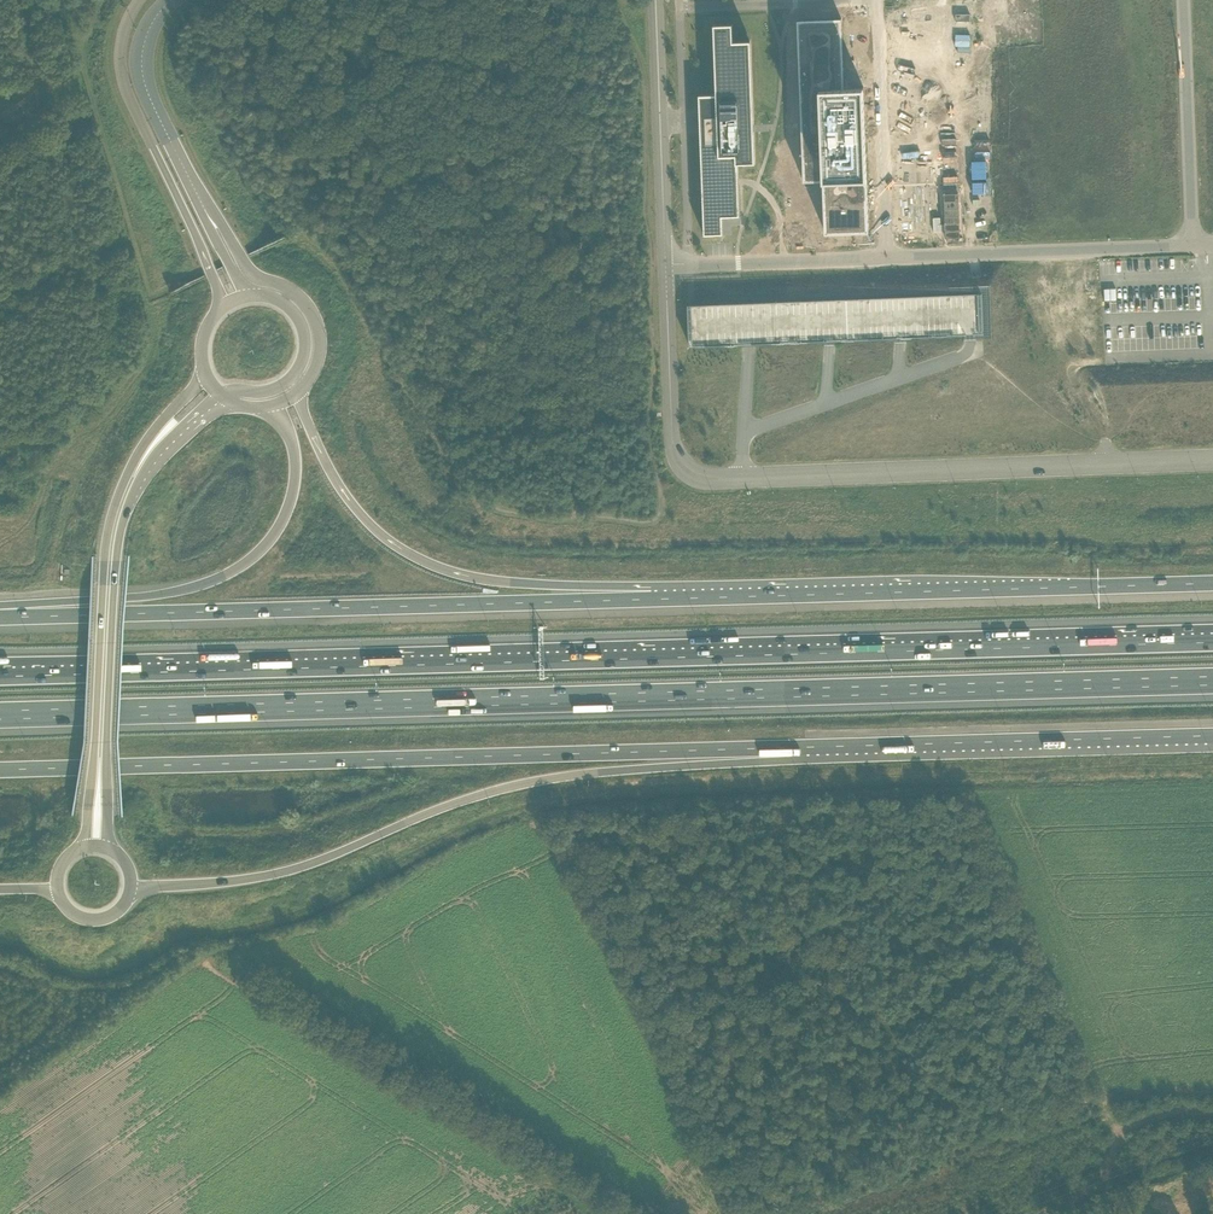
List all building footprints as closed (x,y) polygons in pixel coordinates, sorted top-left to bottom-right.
[(841,19),(797,20),(803,167),(804,178),(804,181),(823,180),(825,232),(869,231),(865,141),(865,131),(863,87),(844,88),(843,79),(841,19)] [(717,95),(699,95),(704,231),(704,235),(705,235),(722,234),(721,217),(739,216),(738,192),(737,164),(754,163),(753,128),(750,41),(732,42),(732,25),(714,25),(714,26),(717,95)] [(688,305),(689,346),(983,335),(981,295),(695,305),(688,305)]
